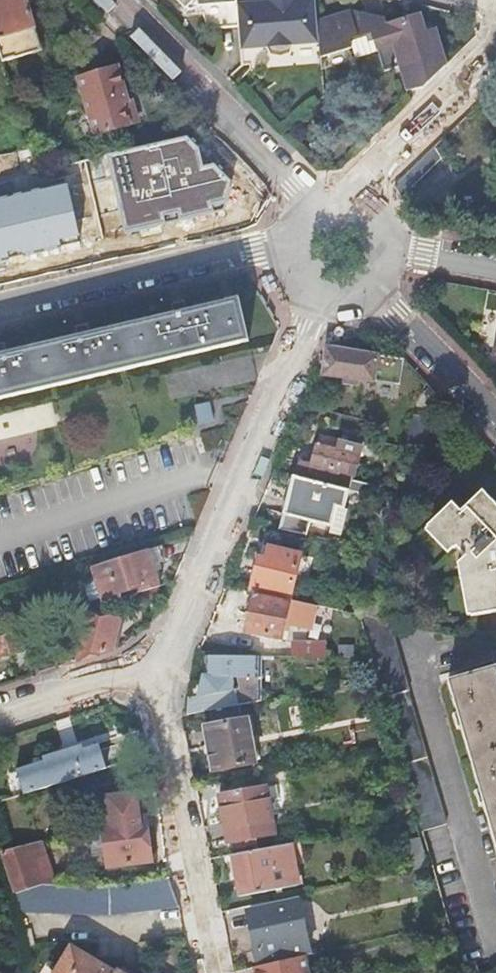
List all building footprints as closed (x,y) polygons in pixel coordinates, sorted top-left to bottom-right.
[(37,53),(23,0),(0,0),(0,63),(37,53)] [(205,0),(174,0),(186,13),(195,10),(201,32),(214,30),(205,0)] [(214,30),(235,27),(233,6),(232,0),(205,0),(214,30)] [(235,27),(236,50),(262,48),(266,56),(276,57),(286,54),(289,46),(315,44),(313,23),(311,0),(308,0),(291,1),(291,0),(271,0),(264,0),(265,3),(233,6),(235,27)] [(313,23),(315,44),(316,54),(349,46),(352,57),(375,52),(381,74),(402,67),(410,92),(420,90),(442,68),(431,32),(421,35),(416,19),(385,29),(382,22),(381,22),(346,13),(313,23)] [(119,108),(129,105),(130,105),(129,103),(124,104),(114,67),(74,78),(91,138),(126,129),(126,128),(124,128),(119,108)] [(135,127),(129,105),(119,108),(124,128),(126,128),(126,129),(126,130),(135,127)] [(179,140),(127,152),(135,188),(176,179),(172,160),(183,158),(179,140)] [(439,159),(429,149),(391,186),(398,201),(400,200),(399,199),(439,159)] [(84,217),(42,226),(39,226),(50,271),(95,261),(84,217)] [(0,354),(0,400),(246,343),(236,299),(0,354)] [(401,360),(325,348),(320,377),(341,380),(340,386),(353,388),(354,382),(397,389),(399,374),(401,361),(401,360)] [(421,452),(428,423),(412,418),(404,448),(421,452)] [(299,463),(291,478),(306,482),(334,489),(334,488),(349,492),(360,449),(317,439),(310,466),(299,463)] [(342,510),(347,492),(334,489),(306,482),(291,478),(282,516),(278,532),(304,537),(308,522),(330,528),(335,509),(342,510)] [(480,493),(458,515),(449,506),(427,528),(451,551),(452,550),(459,557),(457,558),(461,561),(457,566),(458,582),(466,582),(472,616),(495,613),(495,510),(480,493)] [(346,511),(342,510),(335,509),(330,528),(328,535),(339,538),(346,511)] [(249,594),(286,602),(297,556),(268,548),(265,561),(257,559),(249,594)] [(155,583),(146,551),(107,563),(116,595),(155,583)] [(284,603),(250,596),(242,635),(277,642),(280,626),(307,631),(312,607),(286,602),(284,602),(284,603)] [(62,667),(109,652),(116,622),(80,615),(71,656),(65,656),(62,667)] [(391,638),(393,624),(377,621),(358,617),(367,658),(369,666),(373,681),(393,751),(413,822),(417,835),(450,826),(404,694),(406,693),(391,638)] [(0,639),(0,659),(30,649),(33,659),(49,654),(41,627),(0,639)] [(291,658),(323,658),(324,643),(291,643),(291,658)] [(236,706),(261,702),(261,687),(229,693),(229,678),(258,678),(259,659),(206,659),(207,678),(204,678),(202,684),(190,684),(186,701),(185,716),(205,712),(236,706)] [(494,669),(446,683),(456,716),(451,718),(452,719),(453,723),(454,729),(459,728),(478,792),(473,794),(475,797),(477,806),(482,805),(495,854),(495,675),(494,669)] [(236,706),(205,712),(208,727),(239,721),(236,706)] [(239,721),(208,727),(202,728),(211,772),(254,764),(245,720),(239,721)] [(15,770),(24,796),(107,770),(99,745),(82,750),(81,746),(43,758),(45,761),(15,770)] [(264,788),(217,797),(226,844),(273,836),(264,788)] [(100,820),(101,828),(103,845),(106,868),(149,862),(143,817),(137,818),(133,794),(104,797),(106,819),(100,820)] [(101,828),(86,832),(89,846),(103,845),(101,828)] [(89,846),(86,832),(68,837),(71,848),(89,846)] [(411,870),(426,866),(419,841),(404,845),(411,870)] [(40,845),(1,855),(14,894),(35,887),(38,887),(53,887),(40,845)] [(297,888),(288,845),(228,856),(237,899),(297,888)] [(35,887),(14,894),(19,913),(108,916),(171,909),(169,901),(167,882),(108,889),(53,887),(38,887),(35,887)] [(301,957),(306,955),(294,903),(247,913),(259,967),(290,959),(301,957)] [(60,964),(78,972),(110,972),(70,949),(60,964)] [(252,968),(253,972),(305,972),(301,957),(290,959),(259,967),(252,968)] [(60,964),(55,972),(78,972),(60,964)] [(472,964),(455,970),(456,972),(474,972),(472,964)]
